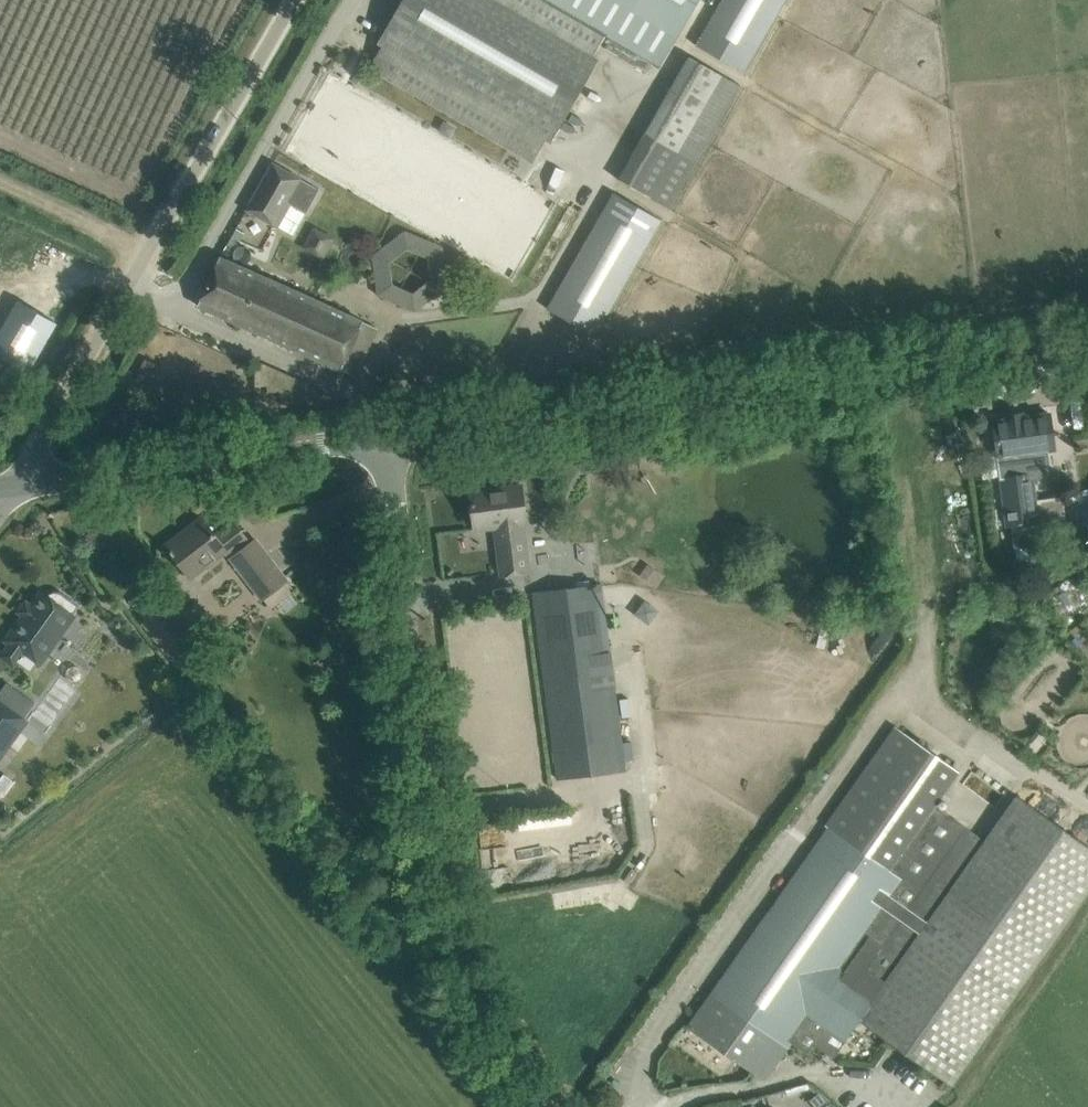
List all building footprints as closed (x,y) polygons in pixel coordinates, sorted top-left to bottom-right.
[(378,42),(383,44),(370,67),(534,161),(547,139),(551,142),(599,60),(593,57),(605,34),(661,66),(699,0),(402,0),(378,42)] [(786,0),(723,0),(697,45),(744,72),(786,0)] [(741,84),(690,55),(644,132),(645,132),(619,178),(670,208),(697,162),(741,84)] [(319,190),(300,179),(273,163),(247,209),(274,225),(287,201),(306,212),(319,190)] [(615,192),(548,308),(595,336),(662,220),(615,192)] [(452,275),(410,222),(359,263),(400,316),(452,275)] [(357,318),(240,266),(220,257),(198,305),(354,376),(377,327),(357,318)] [(0,333),(0,357),(28,373),(58,320),(20,298),(0,333)] [(155,383),(163,367),(145,358),(136,374),(155,383)] [(1050,413),(993,420),(1007,526),(1012,525),(1038,521),(1051,519),(1049,499),(1036,501),(1033,479),(1032,473),(1038,472),(1040,471),(1042,469),(1043,466),(1043,464),(1043,461),(1042,450),(1048,450),(1055,449),(1050,413)] [(526,523),(524,507),(521,485),(501,488),(502,491),(475,495),(474,491),(471,492),(476,529),(500,526),(502,539),(497,540),(501,575),(530,571),(524,523),(526,523)] [(223,547),(227,552),(244,539),(240,534),(243,532),(234,521),(216,536),(202,518),(200,520),(203,524),(186,536),(183,533),(167,545),(171,550),(170,551),(190,578),(207,565),(204,562),(223,547)] [(238,552),(231,558),(264,600),(266,598),(273,607),(278,604),(285,613),(299,603),(291,594),(295,591),(288,581),(255,539),(238,552)] [(648,564),(640,576),(656,587),(665,575),(648,564)] [(557,778),(626,769),(601,584),(533,593),(557,778)] [(0,654),(0,658),(15,669),(19,663),(31,671),(36,664),(38,666),(75,616),(73,614),(80,605),(62,592),(60,592),(59,591),(57,591),(55,591),(53,591),(51,592),(50,592),(49,593),(47,594),(47,595),(42,592),(41,593),(25,614),(7,641),(8,642),(0,654)] [(28,721),(24,718),(0,701),(0,759),(28,721)] [(936,806),(960,771),(895,725),(825,825),(829,827),(689,1027),(761,1077),(788,1040),(808,1054),(814,1044),(834,1058),(860,1021),(952,1086),(1087,894),(1087,846),(1016,794),(986,841),(936,806)] [(0,770),(0,800),(15,781),(0,770)] [(808,1099),(815,1106),(821,1106),(830,1100),(819,1091),(816,1093),(808,1099)]
